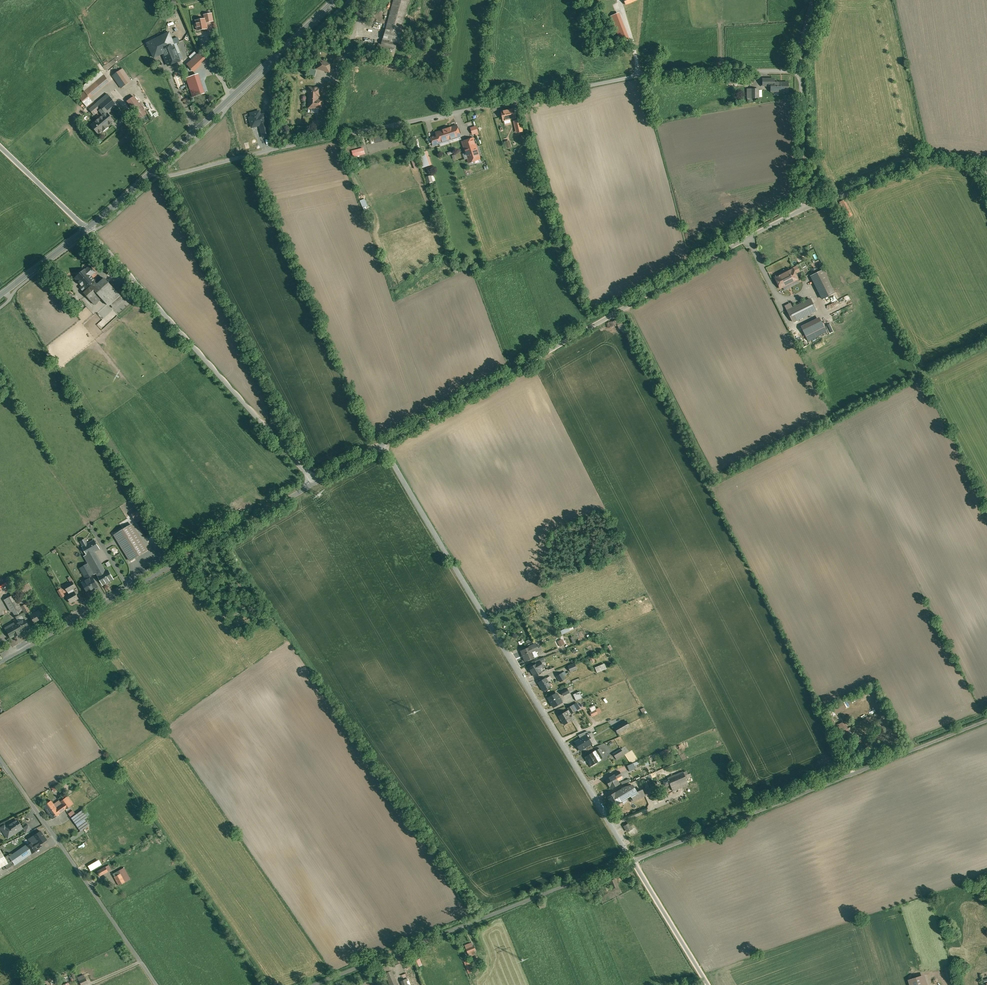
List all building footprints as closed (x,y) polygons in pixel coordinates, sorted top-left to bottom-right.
[(386,30),(400,33),(402,29),(409,0),(394,0),(386,30)] [(627,8),(634,5),(632,2),(637,0),(624,0),(627,8)] [(616,14),(611,16),(622,42),(630,39),(620,12),(616,14)] [(204,17),(204,20),(207,20),(207,25),(213,24),(212,16),(204,17)] [(204,20),(196,21),(197,32),(208,31),(207,25),(207,20),(204,20)] [(400,33),(386,30),(383,39),(397,43),(403,44),(405,35),(405,34),(400,33)] [(169,32),(147,43),(154,58),(163,53),(162,49),(173,45),(174,44),(169,32)] [(397,43),(383,39),(381,45),(379,45),(378,48),(380,49),(379,55),(393,58),(395,48),(397,43)] [(173,45),(162,49),(163,53),(168,66),(180,61),(173,45)] [(201,53),(188,65),(193,70),(205,58),(201,53)] [(331,64),(320,61),(318,68),(329,72),(331,64)] [(131,81),(123,69),(113,76),(121,88),(131,81)] [(216,76),(212,70),(207,75),(212,80),(208,84),(210,86),(209,88),(211,90),(212,89),(215,91),(217,89),(218,89),(221,86),(224,83),(217,75),(216,76)] [(198,73),(184,77),(186,83),(200,78),(198,73)] [(104,75),(84,91),(88,96),(107,79),(104,75)] [(788,83),(777,83),(777,82),(774,82),(774,80),(763,80),(763,87),(771,87),(771,92),(788,92),(788,83)] [(321,88),(310,88),(309,108),(323,108),(323,100),(318,100),(318,97),(320,94),(321,88)] [(759,89),(752,89),(748,89),(748,98),(752,98),(759,98),(759,97),(762,97),(762,90),(759,90),(759,89)] [(88,96),(84,91),(78,96),(87,107),(93,102),(88,96)] [(108,94),(89,109),(94,115),(102,109),(99,105),(110,96),(108,94)] [(110,96),(99,105),(102,109),(106,114),(92,125),(99,134),(103,130),(103,131),(103,130),(102,129),(107,126),(108,127),(108,126),(124,113),(123,113),(110,96)] [(146,114),(135,97),(128,101),(140,118),(146,114)] [(513,109),(502,112),(504,120),(515,118),(513,109)] [(259,112),(251,114),(254,124),(260,123),(262,122),(259,112)] [(443,131),(436,133),(437,135),(439,143),(440,142),(460,136),(457,126),(451,128),(442,130),(443,131)] [(472,136),(474,135),(475,136),(478,135),(475,126),(469,128),(472,136)] [(437,135),(431,137),(433,145),(440,143),(440,142),(439,143),(437,135)] [(474,138),(462,142),(469,163),(481,159),(474,138)] [(351,151),(353,158),(365,154),(363,148),(351,151)] [(421,168),(430,166),(427,151),(418,153),(421,168)] [(414,169),(418,168),(414,157),(410,158),(414,169)] [(425,177),(427,183),(435,181),(433,175),(425,177)] [(839,202),(847,218),(853,215),(845,199),(839,202)] [(90,266),(86,270),(85,269),(76,278),(82,286),(80,287),(84,291),(86,289),(88,287),(95,281),(91,276),(96,272),(90,266)] [(793,269),(775,278),(780,288),(798,279),(797,277),(798,276),(796,273),(795,273),(793,269)] [(823,271),(811,277),(823,299),(834,294),(823,271)] [(120,295),(105,279),(98,285),(95,281),(88,287),(90,288),(85,293),(95,305),(102,298),(109,305),(120,295)] [(78,302),(74,297),(70,301),(74,306),(78,302)] [(811,300),(788,311),(794,323),(817,311),(811,300)] [(819,316),(801,325),(808,341),(827,332),(819,316)] [(0,393),(0,394),(4,401),(9,398),(5,391),(0,393)] [(133,522),(142,519),(139,509),(135,510),(134,508),(129,510),(133,522)] [(128,520),(109,531),(126,560),(146,548),(128,520)] [(94,540),(83,546),(88,555),(94,552),(99,549),(94,540)] [(88,555),(84,557),(88,564),(90,567),(94,574),(97,573),(98,572),(96,568),(101,566),(102,565),(94,552),(88,555)] [(108,570),(105,572),(101,566),(96,568),(98,572),(97,573),(103,584),(113,579),(108,570)] [(84,570),(82,572),(87,580),(83,583),(84,584),(84,585),(88,593),(89,593),(94,589),(98,587),(94,579),(93,579),(91,576),(94,574),(90,567),(84,570)] [(73,581),(65,586),(68,591),(70,595),(75,592),(73,588),(76,586),(73,581)] [(29,583),(17,589),(22,597),(33,590),(29,583)] [(70,595),(67,596),(71,603),(79,598),(75,592),(70,595)] [(22,610),(14,595),(5,600),(11,611),(12,611),(15,615),(22,610)] [(30,611),(23,598),(18,601),(25,614),(30,611)] [(15,615),(17,619),(22,616),(25,614),(22,610),(15,615)] [(39,610),(30,615),(34,623),(43,618),(39,610)] [(19,622),(15,625),(14,623),(10,626),(11,627),(6,630),(11,637),(14,635),(15,636),(20,633),(19,632),(28,627),(24,619),(24,620),(22,616),(17,619),(19,622)] [(536,644),(528,648),(521,651),(525,662),(533,658),(530,652),(536,650),(536,651),(541,649),(539,645),(537,647),(536,644)] [(541,662),(537,665),(536,664),(530,668),(535,677),(540,674),(541,674),(542,673),(541,673),(542,672),(546,670),(541,662)] [(575,663),(568,666),(570,672),(577,669),(575,663)] [(604,663),(595,667),(597,673),(606,669),(604,663)] [(565,671),(557,676),(561,682),(566,679),(564,676),(566,674),(565,671)] [(546,678),(539,682),(544,691),(553,685),(551,682),(549,683),(546,678)] [(580,691),(573,694),(576,701),(583,698),(580,691)] [(557,693),(548,698),(554,707),(562,703),(560,699),(557,693)] [(577,703),(568,708),(569,710),(571,714),(576,711),(574,708),(578,705),(577,703)] [(840,704),(826,712),(829,718),(843,710),(840,704)] [(567,711),(559,716),(564,725),(572,720),(569,715),(567,711)] [(629,727),(626,722),(615,728),(618,733),(629,727)] [(838,725),(841,732),(848,728),(845,722),(838,725)] [(581,739),(575,742),(580,750),(592,743),(587,735),(581,739)] [(600,748),(585,757),(591,766),(602,760),(601,759),(605,756),(600,748)] [(621,749),(613,754),(616,757),(624,753),(621,749)] [(633,763),(627,765),(630,771),(636,769),(634,763),(633,763)] [(613,776),(606,780),(610,787),(610,786),(611,788),(619,784),(618,782),(617,778),(622,775),(619,771),(613,775),(613,776)] [(668,778),(663,780),(669,794),(673,792),(673,790),(688,784),(686,779),(683,772),(668,778)] [(620,790),(615,793),(608,797),(613,806),(631,796),(632,796),(632,794),(637,792),(634,785),(626,787),(620,791),(620,790)] [(637,792),(632,794),(632,796),(633,798),(634,800),(644,796),(642,790),(637,792)] [(66,797),(60,802),(62,804),(56,808),(60,813),(65,809),(71,805),(66,797)] [(56,808),(51,800),(43,806),(52,819),(60,813),(56,808)] [(76,815),(73,811),(68,814),(76,825),(83,821),(78,813),(76,815)] [(16,820),(8,825),(5,827),(4,826),(0,828),(1,830),(4,833),(6,834),(8,837),(14,833),(13,832),(21,827),(16,820)] [(27,825),(22,828),(25,833),(30,829),(27,825)] [(45,840),(39,831),(30,838),(32,842),(35,840),(36,842),(32,844),(34,847),(38,845),(45,840)] [(32,844),(31,842),(26,846),(30,853),(36,850),(34,847),(32,844)] [(3,865),(6,869),(13,864),(14,865),(30,853),(26,846),(25,845),(4,859),(0,851),(0,867),(3,865)] [(102,865),(93,869),(96,875),(105,870),(102,865)] [(122,865),(116,868),(122,880),(128,877),(122,865)] [(116,872),(110,875),(114,884),(121,881),(116,872)] [(615,880),(609,882),(612,889),(618,887),(615,880)] [(472,944),(465,946),(468,954),(475,951),(472,944)] [(382,967),(385,975),(391,972),(388,965),(382,967)] [(385,975),(390,984),(397,984),(392,972),(391,972),(385,975)] [(925,974),(909,979),(911,984),(928,984),(925,974)] [(84,975),(78,977),(81,984),(87,982),(84,975)]
